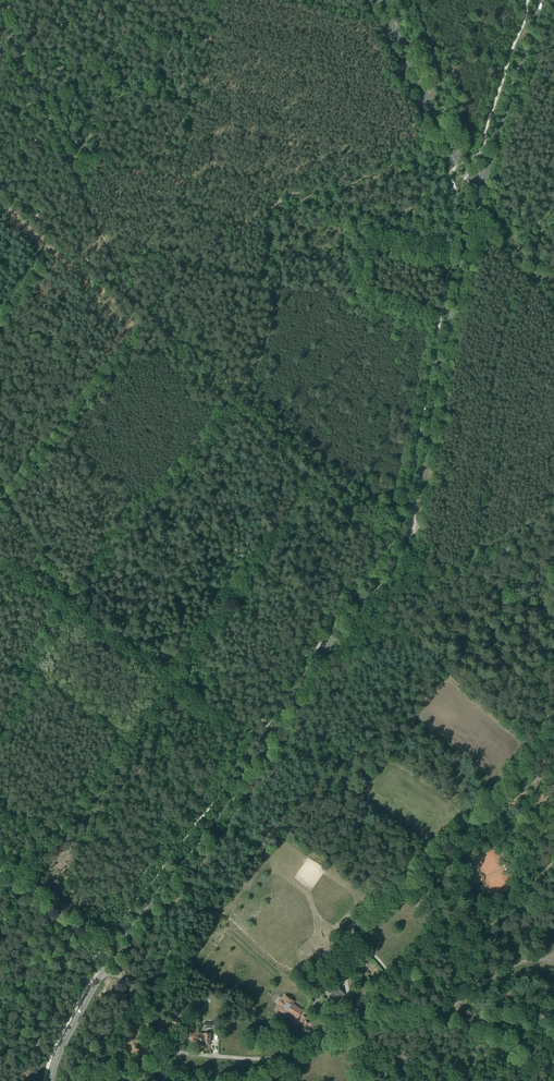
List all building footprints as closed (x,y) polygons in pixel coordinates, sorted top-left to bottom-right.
[(344,968),(339,963),(334,969),(339,973),(344,968)] [(334,1007),(345,995),(337,987),(326,1000),(334,1007)] [(293,1002),(285,997),(282,1001),(280,1004),(277,1009),(285,1014),(287,1012),(298,1019),(303,1011),(292,1004),(293,1002)] [(202,1033),(192,1033),(191,1033),(190,1036),(192,1036),(192,1042),(201,1042),(202,1033)] [(211,1043),(211,1034),(202,1033),(201,1042),(211,1043)]
